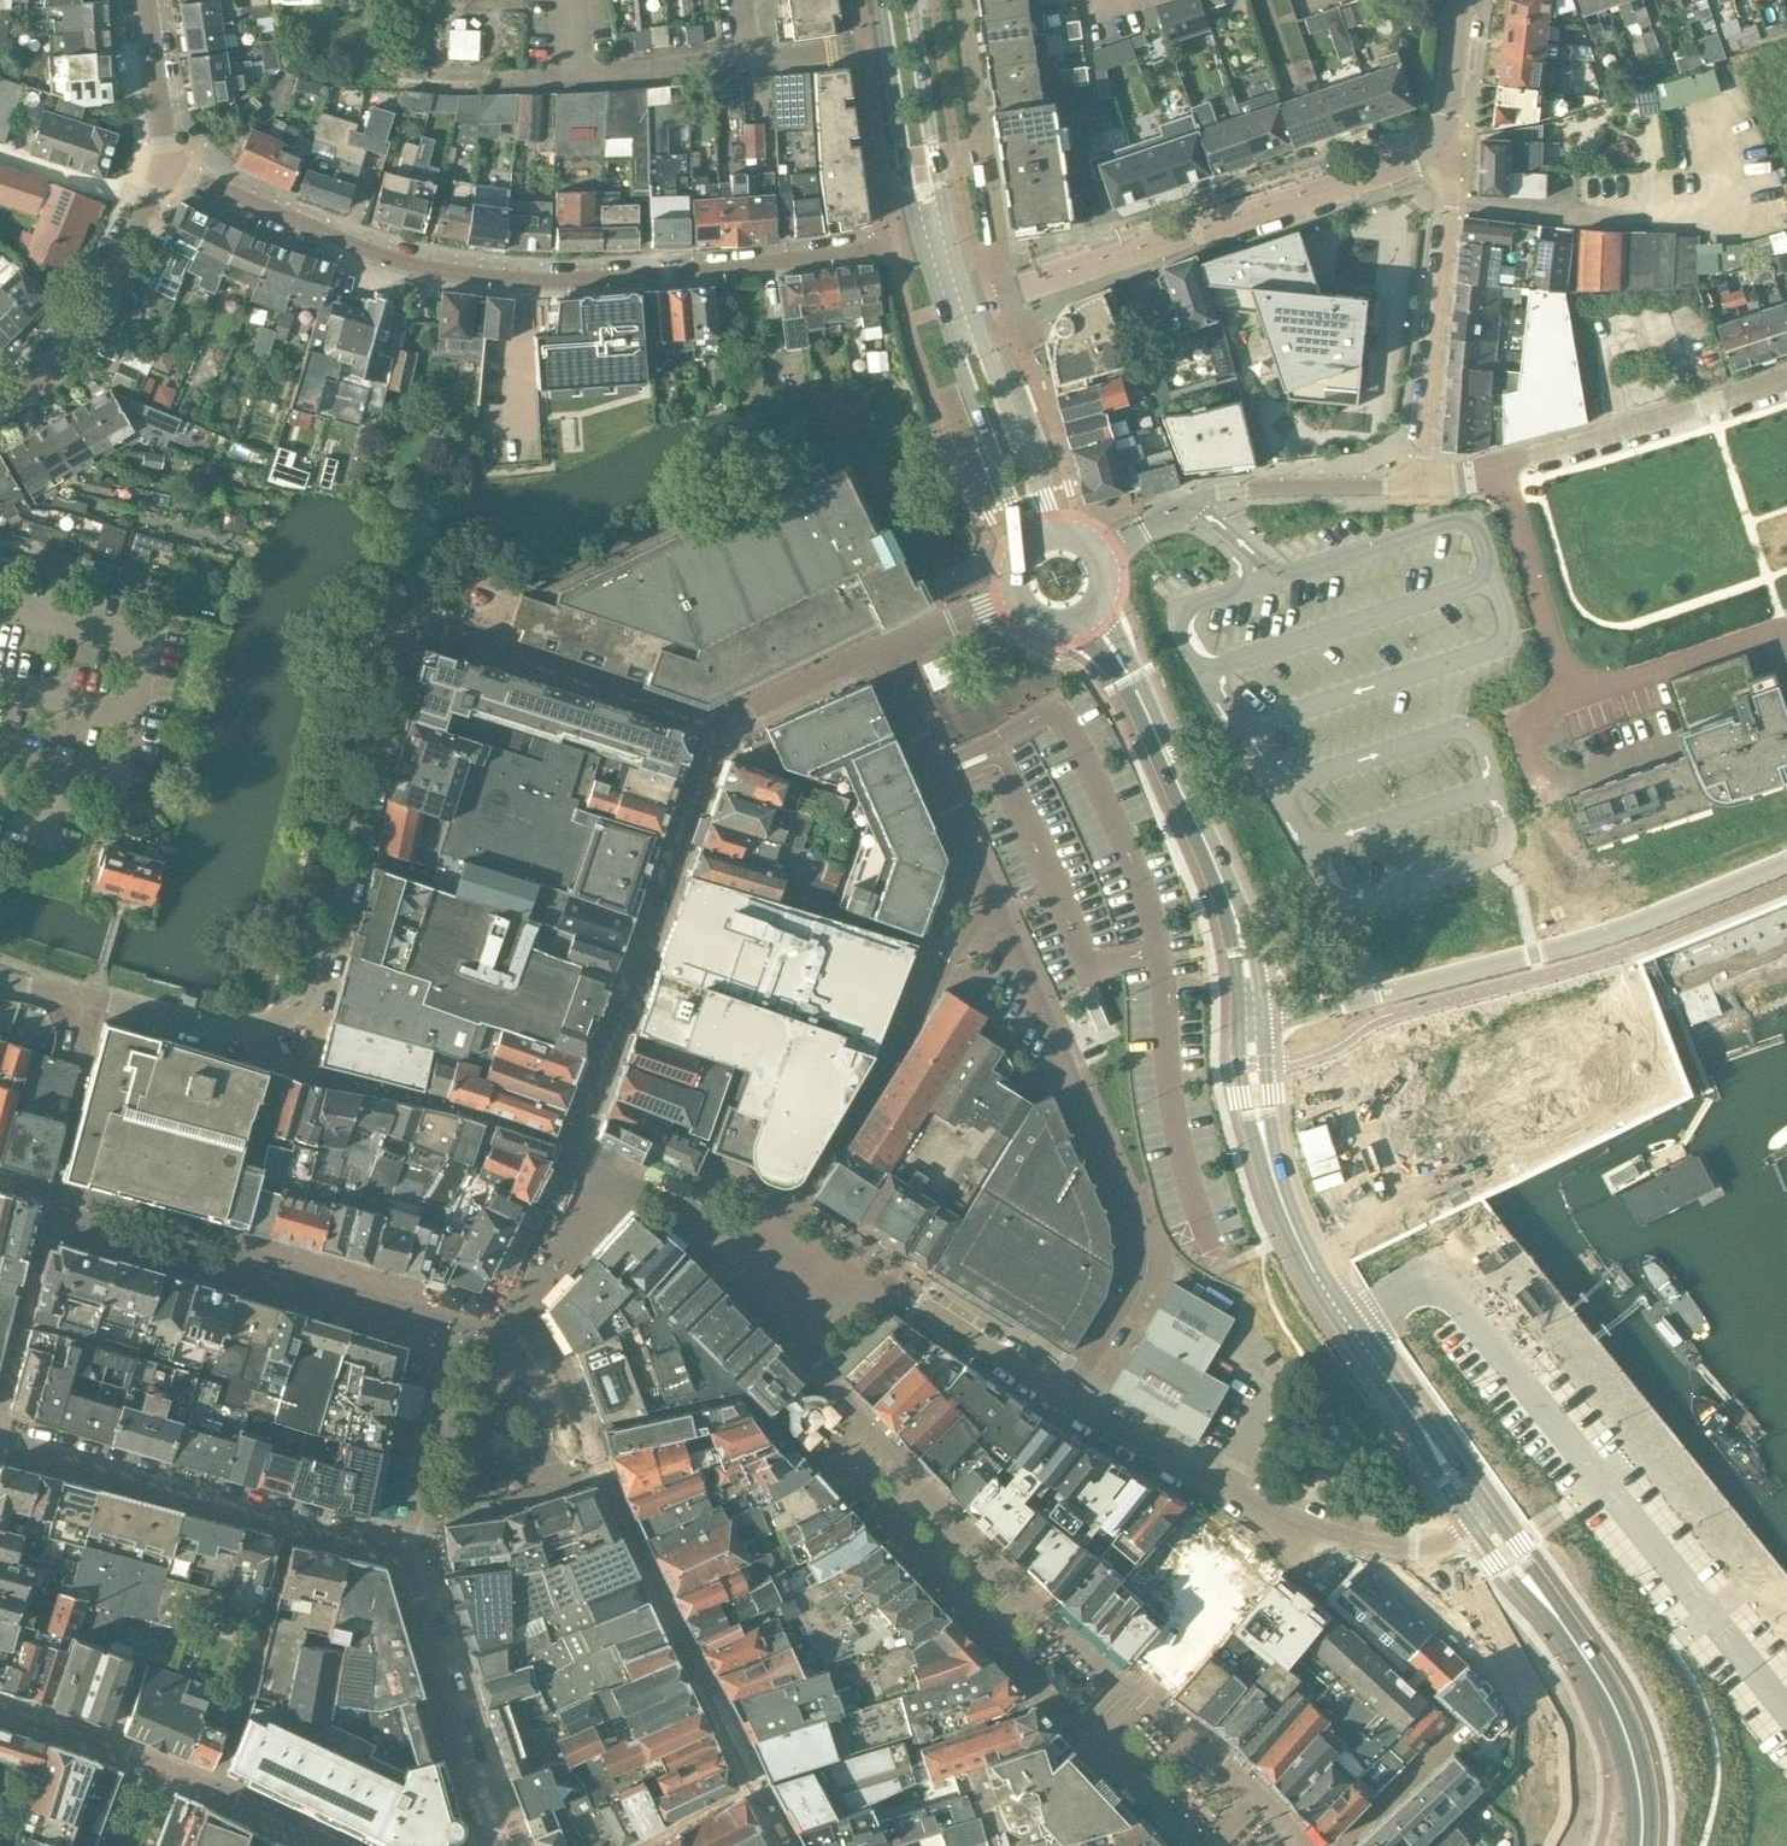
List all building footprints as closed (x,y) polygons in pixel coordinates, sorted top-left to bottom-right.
[(5,48),(5,42),(6,32),(7,32),(7,31),(9,10),(10,0),(0,0),(0,47),(5,48)] [(9,10),(25,11),(26,0),(10,0),(9,10)] [(36,32),(53,33),(57,33),(56,30),(65,30),(105,26),(104,0),(86,0),(87,2),(80,3),(48,7),(47,15),(64,16),(64,20),(53,21),(36,22),(36,32)] [(179,2),(183,27),(243,18),(244,20),(269,16),(267,3),(315,4),(315,7),(360,6),(360,0),(251,0),(251,5),(242,7),(219,10),(217,0),(195,0),(179,2)] [(641,0),(620,0),(621,29),(642,28),(641,0)] [(837,0),(787,0),(788,3),(778,4),(780,19),(774,20),(777,41),(842,32),(837,0)] [(984,20),(1044,11),(1042,0),(981,0),(984,20)] [(1157,6),(1162,18),(1170,43),(1211,29),(1201,0),(1174,0),(1157,6)] [(1507,15),(1509,15),(1509,16),(1550,21),(1581,25),(1573,0),(1509,0),(1507,15)] [(1594,38),(1606,34),(1598,10),(1609,7),(1606,0),(1581,0),(1594,38)] [(1609,7),(1619,3),(1627,27),(1638,23),(1639,23),(1631,0),(1606,0),(1609,7)] [(1639,23),(1638,23),(1640,28),(1641,28),(1652,24),(1650,19),(1643,0),(1631,0),(1639,23)] [(1673,11),(1684,7),(1682,0),(1669,0),(1673,11)] [(1684,7),(1687,14),(1698,11),(1695,2),(1701,0),(1682,0),(1684,7)] [(1360,2),(1343,8),(1345,14),(1349,27),(1367,21),(1362,2),(1360,2)] [(1157,4),(1147,8),(1152,22),(1162,18),(1157,6),(1157,4)] [(1339,5),(1305,17),(1311,32),(1329,25),(1340,57),(1355,52),(1339,5)] [(1044,11),(984,20),(988,43),(1047,34),(1044,11)] [(1509,16),(1504,50),(1574,59),(1575,45),(1547,41),(1550,21),(1509,16)] [(243,18),(183,27),(187,52),(224,47),(222,35),(246,32),(244,20),(243,18)] [(450,29),(448,59),(478,60),(479,30),(464,29),(465,20),(455,19),(455,29),(450,29)] [(1082,29),(1081,20),(1068,22),(1069,31),(1082,29)] [(1757,23),(1742,28),(1747,45),(1763,40),(1757,23)] [(694,43),(702,42),(701,25),(693,26),(694,43)] [(51,33),(48,34),(50,56),(52,56),(66,55),(107,51),(105,26),(65,30),(56,30),(57,33),(53,33),(51,33)] [(686,44),(694,43),(693,26),(685,26),(686,44)] [(1727,33),(1732,50),(1747,45),(1742,28),(1727,33)] [(1070,39),(1083,38),(1082,29),(1069,31),(1070,39)] [(1659,47),(1653,30),(1642,34),(1648,51),(1659,47)] [(635,49),(643,48),(641,31),(633,32),(635,49)] [(643,48),(650,48),(649,31),(641,31),(643,48)] [(1047,34),(988,43),(991,66),(1051,57),(1047,34)] [(1095,69),(1137,60),(1134,47),(1147,44),(1145,34),(1090,46),(1095,69)] [(1631,37),(1637,55),(1648,51),(1642,34),(1631,37)] [(1697,41),(1700,50),(1699,51),(1704,65),(1715,61),(1708,38),(1697,41)] [(278,68),(274,40),(259,42),(264,70),(278,68)] [(1500,84),(1520,86),(1541,89),(1543,69),(1572,73),(1574,59),(1504,50),(1500,84)] [(52,56),(50,56),(51,79),(67,78),(109,76),(107,51),(66,55),(52,56)] [(1385,67),(1359,76),(1374,120),(1416,106),(1397,51),(1381,56),(1385,67)] [(1683,56),(1687,71),(1704,65),(1699,51),(1683,56)] [(187,58),(191,80),(251,71),(249,60),(226,63),(224,52),(187,58)] [(1054,80),(1051,57),(991,66),(995,89),(994,89),(1054,80)] [(826,229),(868,222),(846,66),(813,70),(819,176),(826,229)] [(1089,75),(1088,66),(1074,68),(1076,77),(1089,75)] [(1657,85),(1656,85),(1660,111),(1721,93),(1715,69),(1657,85)] [(784,74),(772,75),(776,173),(782,173),(788,173),(793,233),(794,236),(823,232),(816,183),(811,130),(809,70),(807,71),(784,73),(784,74)] [(1108,70),(1098,71),(1100,86),(1110,85),(1108,70)] [(195,106),(232,101),(230,87),(253,84),(251,71),(191,80),(195,106)] [(1623,86),(1622,85),(1619,73),(1607,77),(1611,90),(1623,86)] [(1077,85),(1090,83),(1089,75),(1076,77),(1077,85)] [(67,78),(51,79),(52,94),(79,104),(111,102),(109,76),(67,78)] [(1359,76),(1320,89),(1335,134),(1374,120),(1359,76)] [(742,78),(719,79),(719,80),(720,103),(743,102),(742,79),(742,78)] [(0,79),(0,144),(3,145),(22,86),(0,79)] [(1059,109),(1057,101),(1054,80),(994,89),(997,105),(1003,141),(1002,141),(1005,158),(1005,157),(1016,228),(1075,219),(1061,126),(1062,126),(1059,109)] [(1638,115),(1659,112),(1660,111),(1656,85),(1657,85),(1657,81),(1628,91),(1629,101),(1638,100),(1638,115)] [(646,88),(645,88),(647,142),(647,157),(650,194),(650,199),(651,246),(669,245),(687,245),(694,244),(692,198),(685,198),(685,186),(685,176),(677,176),(677,172),(686,172),(686,153),(667,153),(667,125),(683,125),(682,84),(646,88)] [(1564,101),(1565,94),(1544,91),(1545,89),(1541,89),(1520,86),(1500,84),(1495,125),(1540,120),(1571,109),(1571,102),(1564,101)] [(1110,85),(1100,86),(1102,101),(1112,99),(1110,85)] [(1297,97),(1281,103),(1296,147),(1335,134),(1320,89),(1311,93),(1308,85),(1295,90),(1297,97)] [(607,90),(604,153),(604,158),(631,157),(631,178),(631,183),(633,189),(633,200),(650,199),(650,194),(647,157),(647,142),(645,88),(607,90)] [(433,93),(403,90),(399,106),(429,112),(433,93)] [(604,153),(607,90),(556,93),(555,93),(554,152),(554,156),(604,153)] [(1257,111),(1241,116),(1249,140),(1256,161),(1296,147),(1281,103),(1277,90),(1253,98),(1257,111)] [(481,110),(480,123),(484,123),(515,122),(517,93),(494,94),(481,110)] [(515,122),(514,139),(538,141),(538,151),(554,152),(555,93),(544,93),(519,93),(517,93),(515,122)] [(457,95),(453,121),(460,122),(456,142),(475,146),(480,123),(481,110),(494,94),(480,94),(479,94),(457,95)] [(1599,101),(1598,97),(1579,94),(1577,106),(1578,108),(1599,101)] [(236,117),(250,124),(257,108),(261,104),(253,95),(245,103),(243,103),(236,117)] [(356,122),(321,112),(298,193),(348,207),(364,147),(385,154),(388,144),(384,142),(393,113),(372,106),(362,135),(353,132),(356,122)] [(116,133),(43,110),(29,154),(102,178),(116,133)] [(1195,113),(1162,124),(1164,130),(1162,131),(1181,185),(1215,174),(1208,154),(1200,130),(1198,124),(1195,113)] [(235,163),(261,175),(286,121),(276,116),(270,129),(274,132),(272,137),(251,127),(235,163)] [(1241,116),(1200,130),(1208,154),(1249,140),(1241,116)] [(288,187),(304,151),(284,143),(287,136),(290,138),(296,125),(286,121),(261,175),(288,187)] [(763,123),(744,123),(745,159),(765,158),(763,123)] [(1498,132),(1497,141),(1513,141),(1543,142),(1543,125),(1498,132)] [(1162,131),(1130,142),(1149,196),(1181,185),(1162,131)] [(385,170),(373,216),(397,222),(421,136),(421,135),(414,133),(411,142),(405,141),(396,173),(385,170)] [(421,136),(397,222),(422,228),(434,183),(423,180),(434,140),(421,136)] [(1249,140),(1208,154),(1215,174),(1215,175),(1256,161),(1249,140)] [(1497,141),(1483,140),(1481,194),(1546,197),(1547,165),(1542,165),(1543,142),(1513,141),(1497,141)] [(1130,142),(1088,156),(1097,181),(1105,178),(1116,208),(1149,196),(1130,142)] [(47,201),(33,235),(22,231),(17,245),(27,249),(25,253),(60,266),(67,247),(73,249),(93,200),(54,184),(52,186),(46,183),(47,179),(0,165),(0,201),(36,213),(40,198),(47,201)] [(746,174),(744,174),(747,241),(774,239),(771,172),(757,173),(758,192),(747,193),(746,174)] [(782,173),(776,173),(779,236),(793,233),(788,173),(782,173)] [(729,182),(718,183),(720,244),(747,241),(744,174),(729,175),(729,182)] [(705,176),(691,177),(692,198),(694,244),(694,245),(720,244),(718,183),(706,184),(705,176)] [(441,199),(434,231),(465,238),(473,184),(473,182),(456,178),(452,200),(441,199)] [(465,238),(465,240),(505,246),(509,199),(509,189),(473,184),(465,238)] [(601,190),(555,191),(556,246),(600,245),(600,203),(600,196),(601,196),(601,190)] [(638,245),(637,202),(616,203),(616,195),(601,196),(600,196),(600,203),(600,245),(638,245)] [(551,200),(509,199),(505,246),(509,246),(549,247),(551,200)] [(210,217),(180,200),(154,257),(147,254),(129,288),(148,297),(163,267),(165,273),(180,280),(184,278),(188,268),(210,217)] [(216,290),(221,277),(240,231),(210,217),(188,268),(193,257),(211,266),(208,271),(214,274),(208,288),(216,290)] [(1467,217),(1465,240),(1506,245),(1502,285),(1524,287),(1531,288),(1568,290),(1576,229),(1467,217)] [(1583,229),(1581,289),(1661,287),(1699,286),(1699,285),(1699,273),(1700,243),(1700,236),(1676,235),(1676,232),(1642,231),(1583,229)] [(1298,230),(1199,263),(1214,308),(1260,312),(1289,397),(1358,403),(1368,297),(1319,292),(1298,230)] [(240,231),(221,277),(216,290),(220,292),(225,280),(231,282),(233,278),(254,286),(273,244),(245,234),(240,231)] [(1465,240),(1460,280),(1502,285),(1506,245),(1465,240)] [(254,286),(251,299),(267,304),(283,310),(284,307),(286,302),(302,254),(292,252),(273,244),(254,286)] [(302,254),(286,302),(293,304),(300,306),(301,302),(320,307),(336,263),(302,254)] [(1207,331),(1221,375),(1235,370),(1229,342),(1219,318),(1218,319),(1214,308),(1199,263),(1197,255),(1163,266),(1165,271),(1158,278),(1162,288),(1172,290),(1185,329),(1206,322),(1207,327),(1207,331)] [(1784,270),(1780,256),(1770,260),(1775,273),(1784,270)] [(18,269),(17,270),(9,261),(0,270),(0,289),(31,320),(40,309),(37,306),(49,294),(18,269)] [(860,317),(862,327),(877,325),(876,315),(878,315),(875,293),(879,292),(875,262),(854,264),(861,317),(860,317)] [(847,328),(846,319),(860,317),(861,317),(854,264),(832,267),(836,299),(841,305),(844,329),(847,328)] [(839,319),(841,329),(844,329),(841,305),(836,299),(832,267),(815,270),(824,321),(839,319)] [(815,270),(799,272),(806,329),(824,327),(824,321),(815,270)] [(807,342),(806,329),(799,272),(778,275),(787,345),(807,342)] [(1721,296),(1725,310),(1736,306),(1731,292),(1730,293),(1725,277),(1716,280),(1721,296)] [(1460,280),(1457,308),(1506,313),(1507,306),(1523,308),(1524,287),(1502,285),(1460,280)] [(702,340),(714,339),(711,285),(688,287),(692,334),(702,333),(702,340)] [(671,351),(683,350),(681,335),(692,334),(688,287),(667,289),(671,351)] [(1061,337),(1049,340),(1060,393),(1122,375),(1122,376),(1137,371),(1134,362),(1133,363),(1121,332),(1129,329),(1113,287),(1070,303),(1074,313),(1072,315),(1071,315),(1070,314),(1069,314),(1068,314),(1067,314),(1065,314),(1064,315),(1063,315),(1062,316),(1061,317),(1060,318),(1059,319),(1059,320),(1058,321),(1058,322),(1058,323),(1058,324),(1058,325),(1058,327),(1059,328),(1059,329),(1060,330),(1061,331),(1062,331),(1063,332),(1061,337)] [(1457,308),(1454,337),(1503,341),(1505,327),(1522,328),(1531,288),(1524,287),(1523,308),(1507,306),(1506,313),(1457,308)] [(1514,392),(1498,395),(1502,419),(1505,443),(1589,421),(1570,319),(1568,290),(1531,288),(1522,328),(1518,348),(1514,369),(1517,370),(1514,392)] [(31,320),(0,289),(0,326),(9,337),(19,329),(22,332),(31,320)] [(645,290),(649,352),(671,351),(667,289),(645,290)] [(1747,303),(1743,289),(1731,292),(1736,306),(1747,303)] [(560,333),(533,335),(537,388),(644,380),(637,290),(558,296),(555,322),(559,322),(560,333)] [(443,291),(439,334),(468,336),(466,357),(481,359),(483,337),(488,295),(443,291)] [(362,408),(380,412),(385,388),(395,346),(403,310),(392,307),(387,305),(388,301),(376,298),(375,301),(362,298),(361,301),(338,295),(322,351),(307,347),(290,406),(359,424),(362,408)] [(488,295),(483,337),(509,339),(512,298),(488,295)] [(1762,310),(1777,356),(1786,352),(1786,312),(1784,303),(1762,310)] [(285,340),(294,313),(293,313),(283,310),(280,320),(274,337),(275,337),(285,340)] [(1762,310),(1740,317),(1755,363),(1777,356),(1762,310)] [(1719,324),(1734,370),(1755,363),(1740,317),(1719,324)] [(9,337),(0,326),(0,343),(9,337)] [(1454,337),(1451,364),(1502,367),(1503,347),(1518,348),(1522,328),(1505,327),(1503,341),(1454,337)] [(397,348),(398,346),(395,346),(385,388),(407,393),(417,350),(415,349),(414,352),(397,348)] [(1451,364),(1448,392),(1493,394),(1499,395),(1501,369),(1514,369),(1518,348),(1503,347),(1502,367),(1451,364)] [(140,370),(120,361),(111,380),(131,389),(140,370)] [(1448,392),(1446,421),(1491,424),(1491,418),(1502,419),(1498,395),(1514,392),(1517,370),(1514,369),(1501,369),(1499,395),(1493,394),(1448,392)] [(1122,375),(1060,393),(1067,421),(1123,405),(1122,405),(1130,403),(1122,376),(1122,375)] [(124,413),(110,389),(88,402),(115,448),(126,442),(123,437),(134,431),(133,429),(146,421),(157,408),(142,402),(124,413)] [(1269,455),(1254,397),(1243,400),(1257,458),(1269,455)] [(1243,399),(1164,413),(1187,472),(1258,463),(1257,458),(1243,400),(1243,399)] [(88,402),(68,414),(95,461),(104,455),(102,450),(112,444),(115,448),(88,402)] [(1123,405),(1067,421),(1074,447),(1115,436),(1111,421),(1125,417),(1126,417),(1123,405)] [(95,461),(68,414),(46,426),(74,473),(84,467),(82,462),(91,456),(94,461),(95,461)] [(1446,421),(1444,449),(1472,451),(1489,448),(1505,444),(1505,443),(1502,419),(1491,418),(1491,424),(1446,421)] [(46,426),(25,438),(53,485),(63,479),(60,475),(71,469),(73,473),(74,473),(46,426)] [(1115,436),(1074,447),(1081,473),(1144,456),(1140,444),(1119,450),(1115,436)] [(33,497),(53,485),(25,438),(6,450),(33,497)] [(1144,456),(1081,473),(1088,501),(1092,499),(1099,498),(1102,497),(1106,496),(1110,495),(1118,493),(1123,491),(1130,489),(1141,486),(1144,496),(1155,493),(1182,485),(1179,478),(1178,474),(1175,462),(1171,449),(1144,456)] [(163,455),(143,452),(140,466),(161,469),(163,455)] [(26,500),(0,456),(0,504),(5,513),(8,519),(19,512),(13,500),(18,497),(21,503),(26,500)] [(518,639),(706,702),(876,617),(880,625),(927,602),(916,580),(911,583),(898,554),(899,554),(884,524),(881,526),(850,464),(827,476),(819,460),(803,468),(799,460),(542,588),(527,595),(521,593),(511,624),(521,628),(518,639)] [(126,467),(123,480),(146,484),(149,472),(126,467)] [(101,480),(86,477),(84,488),(98,492),(101,480)] [(68,498),(54,494),(51,505),(65,508),(68,498)] [(82,502),(68,498),(65,508),(79,512),(82,502)] [(126,530),(103,523),(98,540),(120,546),(126,530)] [(137,532),(129,556),(146,562),(154,538),(137,532)] [(94,552),(116,559),(120,546),(98,540),(94,552)] [(24,559),(6,554),(4,563),(21,568),(24,559)] [(89,577),(110,582),(114,566),(93,560),(89,577)] [(409,701),(405,716),(410,717),(432,725),(459,733),(469,704),(553,731),(555,726),(604,741),(599,753),(606,755),(627,761),(678,778),(680,779),(694,734),(680,730),(645,718),(646,717),(479,663),(478,665),(464,661),(465,659),(463,658),(462,660),(424,647),(422,655),(412,689),(409,701)] [(1786,780),(1786,705),(1783,693),(1763,700),(1747,652),(1668,680),(1693,753),(1570,795),(1588,848),(1786,780)] [(891,731),(868,681),(766,726),(783,765),(784,766),(805,773),(861,791),(853,815),(868,820),(838,905),(919,933),(946,857),(893,736),(890,731),(891,731)] [(397,770),(388,797),(451,821),(442,850),(632,917),(634,914),(660,833),(661,829),(590,806),(606,755),(599,753),(584,749),(549,738),(542,761),(487,742),(459,733),(432,725),(410,717),(402,740),(393,769),(397,770)] [(606,755),(590,806),(661,829),(670,803),(619,785),(627,761),(606,755)] [(730,760),(722,782),(779,800),(787,779),(737,762),(730,760)] [(627,761),(619,785),(670,803),(678,778),(627,761)] [(813,812),(795,806),(779,800),(723,782),(721,786),(711,815),(802,846),(812,816),(813,812)] [(799,795),(795,806),(815,812),(813,815),(839,825),(844,811),(847,802),(848,799),(826,792),(819,802),(799,795)] [(378,847),(436,867),(442,850),(441,850),(451,821),(388,797),(378,847)] [(701,841),(809,876),(810,874),(821,878),(823,872),(827,858),(801,849),(802,846),(711,815),(701,841)] [(110,842),(114,829),(99,825),(95,838),(110,842)] [(815,912),(816,910),(826,913),(836,884),(821,878),(810,874),(809,876),(701,841),(691,871),(790,904),(815,912)] [(96,885),(124,892),(135,852),(108,845),(107,848),(103,847),(98,864),(102,865),(96,885)] [(160,856),(172,859),(175,848),(163,845),(160,856)] [(453,892),(540,922),(621,950),(632,917),(442,850),(436,867),(459,874),(453,892)] [(156,883),(158,877),(163,860),(137,853),(135,852),(124,892),(125,893),(128,894),(127,898),(145,902),(146,898),(152,900),(156,883)] [(823,872),(821,878),(836,884),(843,866),(827,860),(823,872)] [(602,1005),(612,977),(529,950),(540,922),(453,892),(374,865),(349,951),(427,978),(427,979),(418,1000),(478,1021),(481,1020),(501,1027),(501,1025),(515,1029),(583,1054),(593,1028),(602,1005)] [(643,1006),(634,1032),(730,1065),(740,1069),(731,1099),(728,1098),(711,1149),(744,1161),(745,1161),(748,1163),(749,1164),(751,1166),(753,1168),(755,1171),(757,1175),(759,1176),(761,1178),(765,1180),(773,1183),(778,1184),(781,1185),(784,1184),(788,1184),(789,1183),(792,1182),(794,1181),(796,1180),(799,1178),(815,1150),(872,1053),(917,940),(826,913),(816,910),(815,912),(790,904),(691,871),(673,919),(659,956),(668,959),(663,971),(656,969),(643,1006)] [(612,977),(621,950),(540,922),(529,950),(612,977)] [(491,1060),(492,1054),(573,1082),(583,1055),(583,1054),(515,1029),(501,1025),(501,1027),(481,1020),(478,1021),(418,1000),(427,979),(349,951),(331,1018),(432,1048),(437,1049),(462,1057),(466,1045),(478,1049),(476,1055),(491,1060)] [(1519,1015),(1475,1033),(1518,1142),(1665,1083),(1650,1045),(1617,997),(1611,999),(1604,981),(1563,998),(1559,988),(1516,1006),(1519,1015)] [(986,1015),(945,989),(846,1145),(847,1146),(837,1159),(814,1194),(856,1221),(978,1032),(976,1030),(986,1015)] [(1098,1031),(1110,1025),(1098,997),(1086,1003),(1098,1031)] [(423,1088),(432,1048),(331,1018),(320,1063),(423,1088)] [(89,1184),(222,1220),(246,1136),(259,1095),(262,1096),(270,1069),(158,1035),(156,1043),(145,1040),(147,1033),(104,1021),(62,1178),(89,1185),(89,1184)] [(634,1032),(602,1118),(660,1140),(664,1130),(669,1120),(687,1126),(685,1131),(705,1138),(730,1065),(634,1032)] [(978,1032),(856,1221),(890,1244),(925,1267),(958,1215),(957,1214),(1007,1136),(1008,1137),(1009,1135),(1010,1136),(1031,1103),(1032,1102),(1015,1090),(1019,1084),(1005,1075),(1012,1065),(1003,1048),(978,1032)] [(31,1048),(5,1040),(0,1058),(0,1152),(31,1048)] [(436,1055),(456,1060),(479,1067),(476,1074),(485,1078),(491,1060),(476,1055),(478,1049),(466,1045),(462,1057),(437,1049),(436,1055)] [(31,1048),(0,1152),(0,1162),(50,1174),(79,1064),(66,1060),(31,1048)] [(492,1054),(491,1060),(485,1078),(564,1105),(573,1082),(492,1054)] [(448,1095),(456,1060),(436,1055),(428,1090),(445,1094),(448,1095)] [(476,1074),(479,1067),(456,1060),(448,1095),(481,1105),(554,1130),(564,1105),(485,1078),(476,1074)] [(731,1099),(740,1069),(730,1065),(705,1138),(685,1131),(687,1126),(669,1120),(664,1130),(705,1146),(711,1149),(728,1098),(731,1099)] [(291,1077),(270,1069),(262,1096),(259,1095),(246,1136),(222,1220),(245,1227),(248,1227),(272,1137),(278,1132),(291,1077)] [(296,1136),(311,1083),(291,1077),(278,1132),(296,1136)] [(325,1086),(323,1086),(311,1083),(296,1136),(297,1140),(315,1145),(323,1120),(317,1119),(325,1086)] [(362,1093),(362,1092),(325,1086),(317,1119),(323,1120),(315,1145),(320,1146),(312,1174),(337,1181),(345,1156),(356,1134),(351,1133),(363,1093),(362,1093)] [(397,1100),(396,1100),(363,1093),(351,1133),(356,1134),(345,1156),(364,1162),(365,1159),(376,1163),(386,1132),(397,1100)] [(977,1184),(981,1186),(930,1268),(1068,1352),(1104,1294),(1110,1268),(1112,1266),(1111,1266),(1109,1244),(1108,1222),(1051,1094),(1031,1103),(1010,1136),(1009,1135),(1008,1137),(977,1184)] [(410,1142),(423,1105),(397,1100),(386,1132),(410,1142)] [(430,1149),(444,1110),(423,1105),(410,1142),(430,1149)] [(465,1115),(462,1114),(444,1110),(430,1149),(439,1153),(435,1166),(440,1168),(447,1155),(448,1156),(465,1115)] [(470,1163),(471,1162),(486,1121),(465,1115),(448,1156),(470,1163)] [(653,1151),(660,1140),(602,1118),(595,1136),(646,1161),(653,1151)] [(1678,1118),(1613,1165),(1626,1181),(1690,1135),(1678,1118)] [(491,1142),(522,1153),(524,1148),(549,1156),(553,1141),(495,1123),(488,1141),(491,1142)] [(664,1130),(660,1140),(653,1151),(694,1170),(705,1146),(664,1130)] [(248,1227),(269,1233),(271,1234),(297,1140),(296,1136),(278,1132),(272,1137),(248,1227)] [(370,1260),(370,1261),(374,1262),(397,1181),(410,1142),(386,1132),(376,1163),(360,1210),(347,1254),(370,1260)] [(271,1234),(321,1247),(340,1182),(337,1181),(312,1174),(320,1146),(315,1145),(297,1140),(271,1234)] [(397,1181),(374,1262),(405,1270),(415,1234),(425,1198),(433,1183),(440,1168),(435,1166),(439,1153),(430,1149),(410,1142),(397,1181)] [(522,1153),(491,1142),(478,1173),(468,1167),(448,1205),(428,1276),(445,1281),(446,1279),(479,1289),(486,1274),(488,1275),(526,1200),(527,1198),(509,1189),(522,1153)] [(527,1198),(549,1156),(524,1148),(522,1153),(509,1189),(527,1198)] [(447,1155),(440,1168),(425,1198),(405,1270),(428,1276),(448,1205),(468,1167),(470,1163),(448,1156),(447,1155)] [(321,1247),(347,1254),(360,1210),(376,1163),(365,1159),(364,1162),(345,1156),(337,1181),(340,1182),(321,1247)] [(16,1194),(0,1190),(0,1260),(16,1194)] [(16,1194),(0,1260),(0,1275),(22,1279),(27,1257),(39,1207),(34,1198),(16,1194)] [(596,1254),(612,1269),(612,1268),(617,1273),(619,1271),(621,1273),(623,1270),(642,1287),(646,1288),(648,1289),(684,1250),(662,1232),(659,1236),(632,1214),(596,1254)] [(37,1307),(59,1313),(79,1247),(57,1241),(49,1245),(40,1277),(43,1278),(36,1306),(37,1307)] [(115,1259),(79,1247),(59,1313),(37,1307),(34,1320),(56,1325),(92,1336),(92,1335),(94,1336),(115,1259)] [(649,1295),(649,1296),(645,1292),(648,1289),(646,1288),(642,1287),(623,1270),(621,1273),(619,1271),(617,1273),(612,1268),(612,1269),(596,1254),(546,1307),(572,1350),(574,1349),(654,1309),(649,1295)] [(654,1309),(574,1349),(601,1418),(743,1387),(770,1409),(781,1398),(797,1383),(807,1373),(690,1255),(649,1295),(654,1309)] [(115,1259),(94,1336),(106,1339),(111,1322),(132,1328),(144,1332),(149,1317),(161,1271),(116,1258),(115,1259)] [(162,1271),(161,1271),(149,1317),(144,1332),(159,1337),(154,1353),(172,1358),(196,1281),(162,1272),(162,1271)] [(0,1275),(0,1291),(18,1295),(22,1279),(0,1275)] [(236,1293),(196,1281),(172,1358),(200,1367),(212,1370),(212,1369),(213,1369),(235,1294),(236,1293)] [(1230,1384),(1205,1369),(1235,1316),(1175,1281),(1112,1389),(1198,1439),(1230,1384)] [(18,1295),(0,1291),(0,1367),(18,1295)] [(213,1369),(210,1377),(221,1380),(216,1398),(244,1406),(251,1384),(257,1386),(281,1307),(235,1294),(213,1369)] [(304,1314),(281,1307),(257,1386),(251,1384),(244,1406),(274,1415),(304,1314)] [(273,1416),(273,1419),(275,1420),(305,1429),(312,1431),(318,1432),(328,1398),(341,1358),(350,1327),(327,1320),(305,1314),(304,1314),(291,1356),(278,1399),(276,1407),(274,1415),(273,1416)] [(921,1357),(924,1359),(937,1342),(905,1319),(847,1374),(874,1403),(921,1357)] [(350,1327),(341,1358),(363,1364),(362,1371),(400,1379),(407,1344),(350,1327)] [(56,1333),(32,1328),(28,1342),(52,1348),(56,1333)] [(34,1418),(56,1424),(57,1424),(80,1339),(56,1333),(52,1348),(46,1371),(43,1385),(34,1418)] [(111,1440),(111,1441),(113,1441),(137,1356),(119,1351),(80,1339),(57,1424),(111,1440)] [(22,1365),(46,1371),(52,1348),(28,1342),(22,1365)] [(952,1353),(937,1342),(924,1359),(921,1357),(874,1403),(898,1430),(918,1411),(948,1382),(967,1363),(952,1353)] [(137,1356),(113,1441),(141,1449),(164,1363),(137,1356)] [(341,1358),(328,1398),(392,1414),(400,1379),(362,1371),(363,1364),(341,1358)] [(164,1363),(141,1449),(168,1457),(193,1372),(164,1363)] [(1014,1450),(1042,1417),(967,1363),(948,1382),(974,1406),(967,1412),(981,1425),(997,1441),(1000,1438),(1014,1450)] [(22,1365),(18,1379),(43,1385),(46,1371),(22,1365)] [(168,1457),(170,1458),(195,1466),(216,1398),(220,1380),(193,1372),(168,1457)] [(34,1418),(43,1385),(18,1379),(9,1411),(34,1418)] [(918,1411),(898,1430),(923,1456),(943,1436),(967,1412),(974,1406),(948,1382),(918,1411)] [(806,1393),(797,1383),(781,1398),(790,1409),(788,1413),(788,1418),(789,1423),(790,1429),(793,1432),(802,1424),(799,1421),(799,1416),(799,1414),(800,1410),(802,1407),(806,1404),(809,1402),(814,1402),(818,1403),(821,1405),(828,1399),(825,1396),(821,1393),(816,1392),(811,1392),(806,1393)] [(216,1398),(195,1466),(223,1474),(244,1406),(216,1398)] [(385,1447),(392,1414),(328,1398),(318,1432),(385,1447)] [(609,1453),(680,1436),(706,1430),(753,1416),(740,1398),(603,1428),(609,1453)] [(227,1475),(227,1474),(255,1483),(267,1446),(275,1420),(272,1419),(273,1416),(274,1415),(244,1406),(223,1474),(227,1475)] [(943,1436),(923,1456),(939,1473),(975,1435),(983,1427),(981,1425),(967,1412),(943,1436)] [(779,1430),(769,1437),(753,1416),(706,1430),(713,1444),(720,1457),(721,1461),(711,1465),(718,1481),(743,1474),(749,1488),(792,1464),(784,1454),(793,1447),(779,1430)] [(1079,1456),(1089,1444),(1042,1417),(1014,1450),(1008,1458),(1003,1464),(1002,1466),(998,1470),(1040,1505),(1040,1504),(1058,1482),(1072,1465),(1079,1456)] [(983,1427),(975,1435),(990,1451),(994,1446),(1008,1458),(1014,1450),(1000,1438),(997,1441),(983,1427)] [(385,1447),(318,1432),(305,1429),(298,1456),(288,1491),(332,1503),(333,1506),(344,1509),(346,1507),(371,1513),(385,1447)] [(687,1453),(713,1444),(706,1430),(680,1436),(687,1453)] [(975,1435),(939,1473),(953,1488),(988,1453),(1002,1466),(1003,1464),(1008,1458),(994,1446),(990,1451),(975,1435)] [(680,1436),(609,1453),(618,1475),(625,1496),(626,1496),(698,1466),(720,1457),(713,1444),(687,1453),(680,1436)] [(1079,1456),(1058,1482),(1040,1504),(1061,1521),(1112,1457),(1089,1444),(1079,1456)] [(267,1446),(255,1483),(287,1493),(288,1491),(298,1456),(267,1446)] [(967,1503),(998,1470),(1002,1466),(988,1453),(953,1488),(967,1503)] [(626,1496),(634,1515),(705,1486),(706,1489),(718,1484),(718,1481),(711,1465),(721,1461),(720,1457),(698,1466),(626,1496)] [(743,1474),(718,1481),(718,1484),(725,1499),(720,1502),(724,1511),(728,1520),(745,1512),(778,1498),(796,1490),(817,1473),(815,1471),(815,1470),(803,1457),(802,1458),(802,1457),(792,1464),(749,1488),(743,1474)] [(1112,1457),(1061,1521),(1082,1537),(1135,1470),(1112,1457)] [(46,1538),(21,1532),(29,1506),(38,1471),(1,1462),(0,1466),(0,1556),(38,1567),(46,1538)] [(990,1528),(1008,1544),(1040,1505),(998,1470),(967,1503),(990,1528)] [(1135,1470),(1082,1537),(1102,1554),(1115,1538),(1158,1484),(1144,1475),(1135,1470)] [(46,1538),(62,1478),(38,1471),(29,1506),(21,1532),(46,1538)] [(836,1494),(822,1479),(817,1473),(796,1490),(778,1498),(782,1508),(769,1514),(775,1528),(781,1525),(819,1508),(836,1494)] [(62,1478),(46,1538),(38,1567),(60,1573),(58,1581),(73,1585),(98,1487),(62,1478)] [(594,1482),(562,1493),(528,1505),(528,1504),(502,1513),(502,1514),(444,1522),(448,1557),(451,1557),(453,1570),(445,1572),(449,1585),(451,1584),(455,1597),(453,1598),(457,1610),(459,1610),(462,1622),(461,1623),(464,1636),(466,1635),(469,1647),(468,1647),(475,1673),(513,1662),(513,1652),(550,1636),(541,1608),(579,1596),(578,1592),(598,1586),(637,1572),(618,1533),(594,1482)] [(705,1486),(634,1515),(644,1538),(713,1505),(720,1502),(725,1499),(718,1484),(706,1489),(705,1486)] [(1158,1484),(1115,1538),(1138,1558),(1188,1502),(1189,1501),(1158,1484)] [(182,1510),(98,1487),(73,1585),(90,1589),(74,1636),(98,1644),(100,1639),(101,1639),(104,1638),(108,1636),(112,1634),(116,1631),(119,1628),(122,1624),(124,1620),(125,1616),(126,1612),(153,1620),(165,1576),(182,1510)] [(819,1508),(781,1525),(789,1542),(832,1521),(848,1507),(836,1493),(836,1494),(819,1508)] [(728,1520),(653,1554),(675,1598),(762,1556),(753,1535),(740,1541),(735,1529),(749,1521),(756,1536),(775,1528),(769,1514),(782,1508),(778,1498),(745,1512),(728,1520)] [(644,1538),(652,1555),(653,1554),(728,1520),(720,1502),(713,1505),(644,1538)] [(1138,1558),(1116,1581),(1129,1592),(1140,1601),(1136,1605),(1160,1625),(1132,1657),(1133,1658),(1134,1658),(1154,1675),(1153,1676),(1155,1677),(1175,1693),(1237,1627),(1284,1570),(1240,1533),(1188,1502),(1138,1558)] [(1027,1562),(1065,1600),(1102,1554),(1082,1537),(1061,1521),(1040,1504),(1040,1505),(1008,1544),(1027,1562)] [(859,1520),(848,1507),(832,1521),(789,1542),(787,1543),(791,1551),(797,1561),(808,1556),(849,1533),(862,1521),(860,1519),(859,1520)] [(182,1510),(153,1620),(156,1620),(163,1622),(190,1630),(198,1608),(220,1613),(243,1527),(242,1526),(183,1511),(183,1510),(182,1510)] [(789,1579),(794,1591),(821,1577),(861,1556),(878,1540),(879,1539),(862,1521),(855,1528),(849,1533),(808,1556),(814,1566),(809,1569),(807,1565),(793,1572),(795,1576),(789,1579)] [(280,1536),(243,1527),(220,1613),(257,1621),(267,1582),(268,1582),(271,1570),(271,1568),(280,1536)] [(1115,1538),(1102,1554),(1065,1600),(1084,1617),(1116,1581),(1138,1558),(1115,1538)] [(946,1612),(878,1540),(861,1556),(821,1577),(775,1600),(770,1615),(786,1647),(802,1640),(816,1670),(908,1638),(925,1631),(946,1612)] [(305,1623),(304,1629),(312,1631),(330,1635),(347,1555),(290,1543),(290,1544),(291,1545),(281,1589),(280,1589),(279,1593),(280,1593),(274,1617),(305,1623)] [(785,1544),(770,1552),(773,1558),(772,1559),(791,1551),(787,1543),(785,1544)] [(702,1584),(675,1598),(684,1615),(685,1616),(685,1618),(769,1575),(767,1571),(772,1559),(773,1558),(770,1552),(762,1556),(746,1563),(730,1571),(702,1584)] [(348,1556),(348,1555),(347,1555),(330,1635),(343,1638),(342,1649),(333,1700),(367,1706),(377,1707),(424,1693),(385,1564),(348,1556)] [(53,1602),(58,1581),(60,1573),(38,1567),(0,1556),(0,1589),(53,1602)] [(696,1637),(697,1639),(775,1600),(794,1591),(789,1579),(783,1568),(769,1575),(685,1618),(696,1637)] [(1296,1657),(1333,1612),(1284,1570),(1237,1627),(1256,1644),(1276,1661),(1279,1658),(1289,1666),(1296,1657)] [(1362,1572),(1338,1598),(1358,1616),(1362,1620),(1387,1591),(1384,1588),(1377,1581),(1364,1570),(1363,1570),(1362,1572)] [(513,1662),(475,1673),(477,1680),(478,1680),(483,1699),(537,1683),(534,1672),(571,1653),(560,1632),(593,1620),(648,1597),(637,1574),(637,1572),(598,1586),(578,1592),(579,1596),(541,1608),(550,1636),(513,1652),(513,1662)] [(53,1602),(46,1629),(29,1696),(51,1702),(74,1636),(90,1589),(73,1585),(58,1581),(53,1602)] [(1084,1617),(1088,1620),(1098,1629),(1129,1592),(1116,1581),(1084,1617)] [(27,1624),(46,1629),(53,1602),(0,1589),(0,1616),(27,1624)] [(1387,1591),(1362,1620),(1382,1638),(1385,1640),(1410,1612),(1408,1609),(1387,1591)] [(1129,1592),(1098,1629),(1116,1644),(1132,1657),(1160,1625),(1136,1605),(1140,1601),(1129,1592)] [(648,1598),(648,1597),(593,1620),(560,1632),(571,1653),(588,1644),(589,1646),(656,1618),(647,1599),(648,1598)] [(697,1639),(702,1648),(703,1650),(770,1615),(775,1600),(697,1639)] [(1021,1695),(1022,1693),(983,1652),(966,1633),(946,1612),(925,1631),(908,1638),(816,1670),(730,1701),(739,1717),(749,1737),(858,1705),(893,1694),(910,1734),(912,1741),(1003,1709),(1020,1694),(1021,1695)] [(1333,1612),(1296,1657),(1328,1684),(1367,1641),(1351,1625),(1349,1627),(1333,1612)] [(1410,1612),(1385,1640),(1405,1659),(1407,1660),(1408,1661),(1434,1632),(1430,1629),(1410,1612)] [(770,1615),(703,1650),(717,1675),(786,1647),(770,1615)] [(1,1644),(1,1646),(20,1652),(20,1649),(23,1639),(27,1624),(0,1616),(0,1644),(1,1644)] [(305,1623),(274,1617),(255,1695),(255,1697),(272,1700),(270,1706),(330,1723),(333,1700),(342,1649),(309,1645),(312,1631),(304,1629),(305,1623)] [(674,1657),(658,1622),(656,1618),(589,1646),(588,1644),(571,1653),(534,1672),(537,1683),(548,1706),(553,1703),(606,1679),(607,1682),(674,1657)] [(29,1696),(46,1629),(27,1624),(23,1639),(20,1649),(20,1652),(18,1658),(8,1656),(7,1659),(6,1662),(3,1673),(0,1681),(0,1687),(29,1696)] [(1175,1693),(1174,1694),(1198,1712),(1256,1644),(1237,1627),(1175,1693)] [(1407,1660),(1407,1661),(1435,1688),(1467,1661),(1446,1642),(1435,1631),(1434,1632),(1408,1661),(1407,1660)] [(98,1644),(74,1636),(51,1702),(110,1723),(134,1656),(98,1644)] [(786,1647),(717,1675),(730,1701),(816,1670),(802,1640),(786,1647)] [(1404,1675),(1367,1641),(1328,1684),(1326,1686),(1340,1700),(1348,1692),(1369,1712),(1378,1703),(1404,1728),(1430,1699),(1404,1675)] [(1276,1661),(1256,1644),(1198,1712),(1215,1725),(1263,1672),(1265,1674),(1276,1661)] [(649,1721),(697,1705),(674,1657),(607,1682),(606,1679),(553,1703),(560,1716),(568,1732),(554,1738),(563,1755),(565,1755),(566,1757),(599,1743),(599,1744),(631,1731),(635,1727),(649,1721)] [(1263,1672),(1215,1725),(1240,1745),(1295,1685),(1311,1700),(1311,1699),(1312,1700),(1326,1686),(1328,1684),(1296,1657),(1289,1666),(1279,1658),(1276,1661),(1265,1674),(1263,1672)] [(1488,1736),(1494,1736),(1507,1722),(1508,1717),(1501,1710),(1504,1707),(1469,1664),(1470,1664),(1467,1661),(1435,1688),(1480,1730),(1482,1729),(1488,1736)] [(123,1729),(186,1756),(208,1693),(211,1685),(147,1662),(123,1729)] [(537,1683),(483,1699),(485,1707),(486,1709),(488,1714),(488,1716),(503,1758),(503,1760),(507,1770),(527,1763),(519,1740),(533,1735),(528,1720),(535,1718),(538,1725),(560,1716),(553,1703),(548,1706),(537,1683)] [(1311,1700),(1295,1685),(1240,1745),(1241,1745),(1257,1759),(1311,1700)] [(1311,1700),(1257,1759),(1259,1760),(1257,1762),(1271,1775),(1340,1700),(1326,1686),(1312,1700),(1311,1699),(1311,1700)] [(1348,1692),(1340,1700),(1271,1775),(1275,1778),(1290,1795),(1369,1712),(1348,1692)] [(218,1724),(214,1722),(210,1720),(213,1715),(211,1713),(217,1698),(208,1693),(186,1756),(211,1766),(227,1727),(226,1727),(228,1716),(223,1714),(218,1724)] [(441,1752),(424,1693),(377,1707),(367,1706),(377,1738),(396,1747),(393,1752),(410,1760),(416,1763),(421,1764),(418,1772),(445,1765),(441,1752)] [(804,1721),(749,1738),(751,1742),(767,1778),(803,1767),(837,1756),(910,1734),(893,1694),(861,1704),(858,1705),(804,1721)] [(1430,1699),(1402,1730),(1400,1731),(1420,1751),(1451,1719),(1430,1699)] [(1378,1703),(1369,1712),(1290,1795),(1303,1809),(1312,1818),(1344,1787),(1400,1731),(1404,1728),(1378,1703)] [(1056,1729),(1033,1704),(1023,1713),(1011,1716),(1012,1718),(922,1747),(923,1749),(926,1758),(931,1777),(931,1779),(951,1773),(977,1764),(1043,1741),(1056,1729)] [(385,1845),(441,1845),(446,1835),(448,1836),(449,1836),(451,1836),(454,1835),(456,1834),(458,1833),(460,1830),(460,1829),(461,1828),(461,1826),(461,1824),(461,1822),(445,1765),(418,1772),(374,1750),(376,1745),(330,1723),(270,1706),(269,1709),(249,1705),(224,1772),(243,1781),(289,1802),(347,1830),(348,1831),(381,1845),(382,1845),(383,1845),(385,1845)] [(584,1778),(709,1728),(697,1705),(649,1721),(635,1727),(631,1731),(599,1744),(599,1743),(566,1757),(584,1778)] [(0,1727),(0,1770),(34,1780),(47,1741),(0,1727)] [(641,1776),(717,1745),(709,1728),(584,1778),(589,1791),(591,1797),(616,1787),(641,1776)] [(969,1803),(974,1816),(979,1815),(986,1839),(987,1845),(1042,1845),(1058,1841),(1108,1825),(1136,1816),(1106,1783),(1105,1784),(1092,1770),(1093,1769),(1070,1744),(1070,1745),(1067,1741),(1056,1729),(1043,1741),(977,1764),(983,1781),(984,1785),(988,1797),(969,1803)] [(1400,1731),(1344,1787),(1312,1818),(1332,1839),(1404,1766),(1420,1751),(1400,1731)] [(114,1766),(47,1741),(34,1780),(19,1828),(64,1845),(93,1845),(122,1769),(114,1766)] [(793,1826),(918,1781),(931,1777),(926,1758),(909,1763),(902,1742),(851,1756),(794,1772),(770,1780),(793,1826)] [(717,1745),(641,1776),(650,1796),(726,1765),(718,1747),(717,1745)] [(1481,1779),(1479,1776),(1456,1751),(1352,1845),(1408,1845),(1481,1779)] [(527,1763),(507,1770),(509,1777),(524,1815),(589,1791),(584,1778),(566,1757),(565,1755),(563,1755),(565,1759),(563,1759),(546,1762),(529,1769),(527,1763)] [(793,1826),(795,1830),(796,1833),(797,1834),(799,1837),(800,1840),(803,1844),(804,1845),(878,1845),(893,1842),(941,1826),(974,1816),(969,1803),(988,1797),(984,1785),(983,1781),(977,1764),(951,1773),(957,1786),(873,1816),(869,1808),(865,1800),(793,1826)] [(650,1796),(662,1823),(732,1788),(734,1783),(726,1765),(650,1796)] [(1490,1788),(1491,1787),(1497,1781),(1486,1770),(1479,1776),(1481,1779),(1490,1788)] [(641,1776),(616,1787),(638,1835),(639,1835),(662,1823),(650,1796),(641,1776)] [(616,1787),(591,1797),(602,1816),(619,1845),(638,1836),(639,1835),(638,1835),(616,1787)] [(198,1800),(176,1791),(174,1794),(175,1794),(156,1845),(181,1845),(198,1800)] [(524,1815),(524,1816),(536,1845),(588,1845),(605,1834),(609,1842),(606,1845),(618,1845),(619,1845),(602,1816),(591,1797),(589,1791),(524,1815)] [(678,1833),(685,1845),(719,1845),(756,1825),(752,1818),(748,1809),(744,1801),(743,1798),(723,1808),(718,1812),(713,1814),(700,1821),(696,1823),(693,1825),(691,1826),(688,1828),(678,1833)] [(249,1827),(203,1804),(204,1802),(198,1800),(181,1845),(242,1845),(248,1828),(249,1827)] [(979,1815),(974,1816),(941,1826),(946,1842),(947,1845),(963,1845),(986,1839),(979,1815)] [(1422,1845),(1489,1845),(1476,1831),(1482,1825),(1474,1815),(1466,1821),(1460,1815),(1445,1829),(1444,1827),(1428,1841),(1422,1845)] [(1149,1829),(1149,1830),(1136,1816),(1108,1825),(1114,1845),(1165,1845),(1149,1829)] [(758,1829),(757,1827),(756,1825),(719,1845),(766,1845),(758,1829)] [(1042,1845),(1114,1845),(1108,1825),(1058,1841),(1042,1845)] [(878,1845),(934,1845),(946,1842),(941,1826),(893,1842),(878,1845)] [(18,1830),(13,1845),(64,1845),(19,1828),(18,1830)] [(242,1845),(288,1845),(275,1840),(274,1841),(248,1828),(242,1845)] [(678,1833),(657,1845),(685,1845),(678,1833)]
